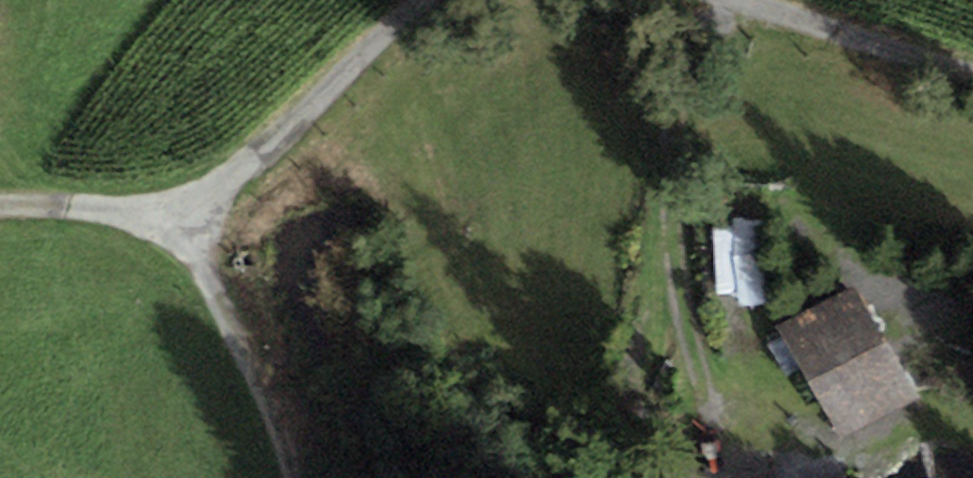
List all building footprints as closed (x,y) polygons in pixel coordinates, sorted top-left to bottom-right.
[(887,319),(816,351),(855,438),(926,406),(887,319)]
